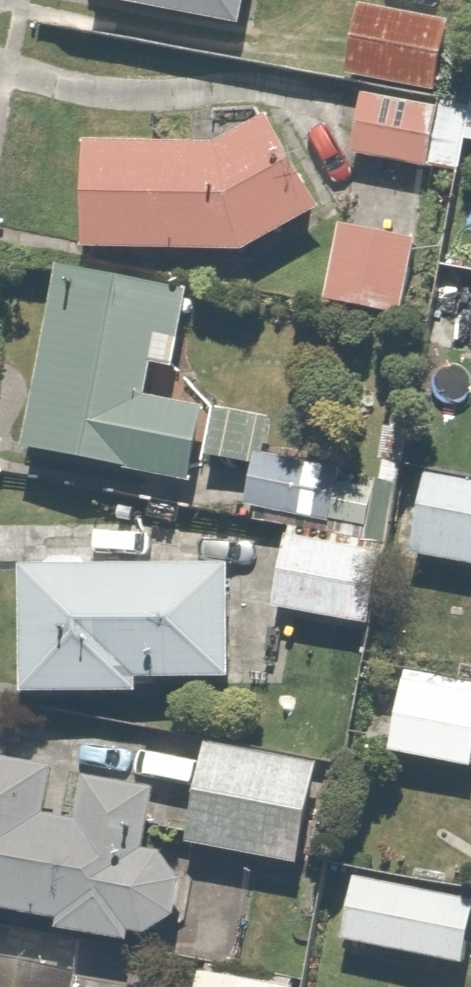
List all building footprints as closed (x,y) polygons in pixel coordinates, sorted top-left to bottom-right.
[(242,25),(247,0),(100,0),(242,25)] [(441,23),(349,15),(344,75),(436,83),(441,23)] [(463,104),(358,89),(348,151),(454,167),(463,104)] [(270,116),(210,150),(85,146),(82,244),(234,249),(327,203),(270,116)] [(410,226),(336,216),(325,295),(399,305),(410,226)] [(134,393),(153,289),(53,271),(21,448),(190,478),(193,461),(203,406),(134,393)] [(254,415),(203,406),(193,461),(244,470),(254,415)] [(254,451),(246,509),(362,526),(371,468),(254,451)] [(421,485),(408,553),(470,565),(470,494),(421,485)] [(382,542),(282,527),(270,603),(370,618),(382,542)] [(20,691),(135,693),(135,677),(226,678),(228,567),(22,563),(20,691)] [(386,749),(466,765),(470,739),(470,685),(401,672),(386,749)] [(314,760),(200,742),(184,845),(298,863),(314,760)] [(41,814),(49,769),(0,760),(0,912),(23,916),(58,921),(57,935),(126,943),(172,912),(171,872),(147,849),(153,787),(84,775),(74,817),(41,814)] [(469,894),(348,875),(338,938),(459,958),(469,894)] [(0,957),(0,986),(74,986),(77,975),(0,957)] [(190,970),(188,986),(287,986),(288,984),(190,970)]
